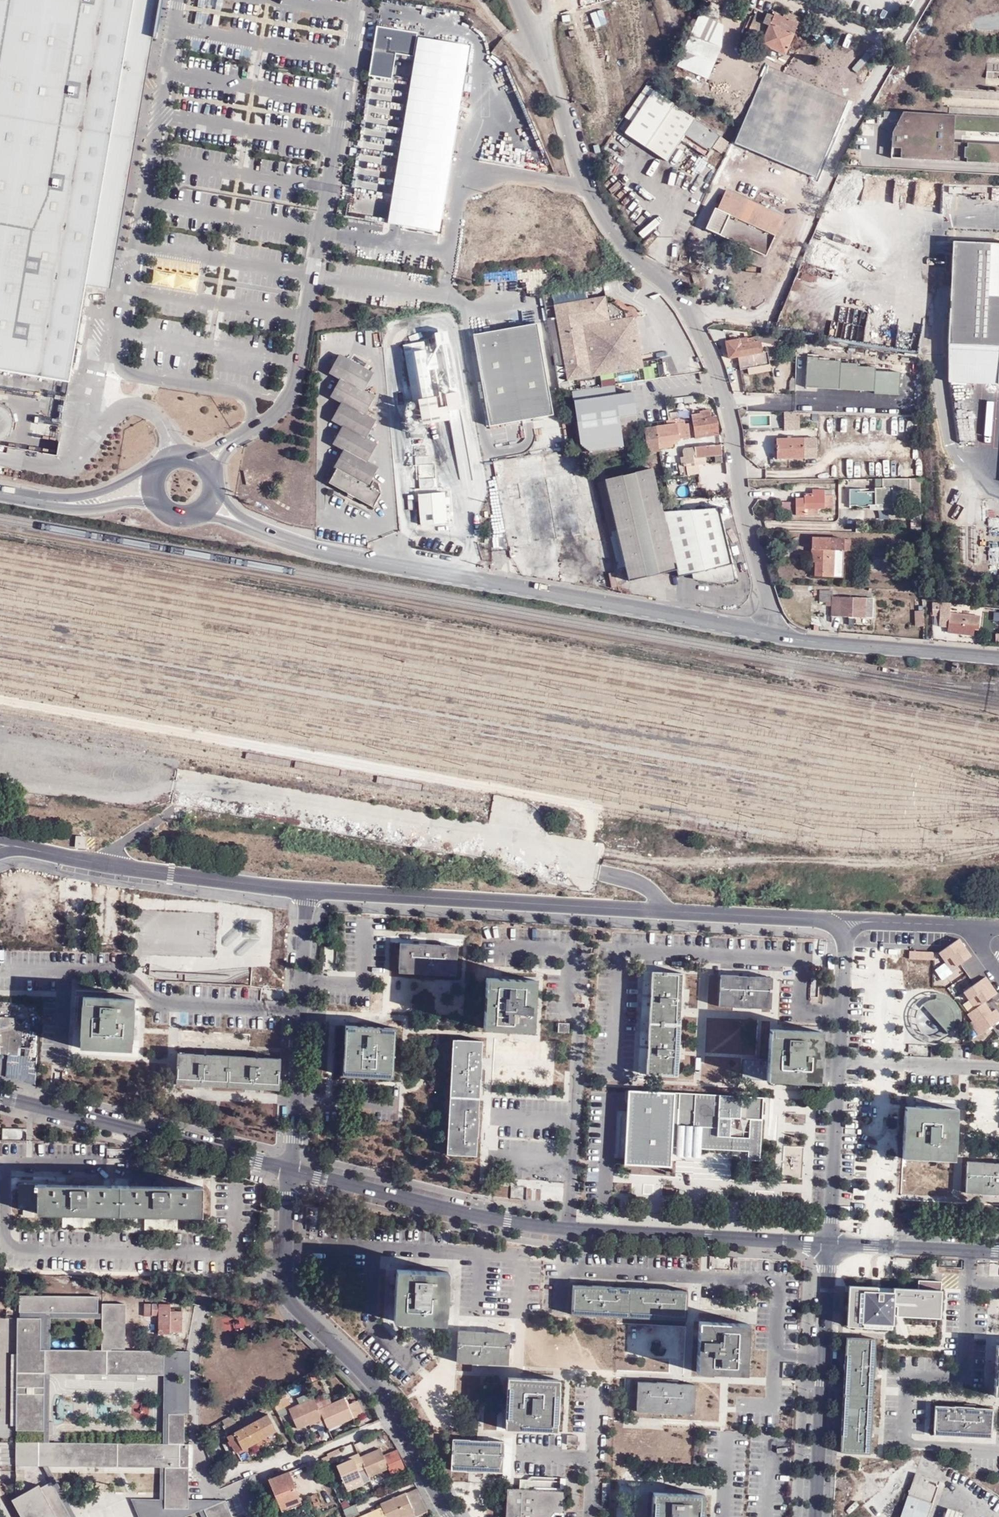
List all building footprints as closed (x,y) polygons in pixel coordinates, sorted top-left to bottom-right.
[(70,383),(86,285),(135,0),(0,0),(0,371),(70,383)] [(86,285),(110,290),(160,0),(135,0),(86,285)] [(764,23),(768,14),(757,9),(753,18),(764,23)] [(786,10),(783,17),(797,23),(800,17),(786,10)] [(797,23),(783,17),(775,13),(773,16),(769,25),(764,23),(753,18),(752,21),(747,31),(745,34),(762,41),(760,45),(769,49),(777,52),(783,55),(795,29),(797,23)] [(319,14),(316,25),(323,26),(325,16),(319,14)] [(677,65),(708,79),(722,47),(724,24),(700,14),(691,33),(677,65)] [(768,14),(764,23),(769,25),(773,16),(768,14)] [(773,60),(777,52),(769,49),(766,56),(773,60)] [(721,83),(713,101),(729,109),(738,91),(721,83)] [(632,122),(625,132),(668,161),(681,142),(705,157),(712,147),(721,153),(729,142),(645,85),(624,117),(632,122)] [(745,87),(734,116),(752,123),(763,93),(745,87)] [(896,114),(893,161),(998,167),(998,147),(956,145),(957,133),(998,135),(998,120),(896,114)] [(942,206),(945,184),(930,182),(928,205),(942,206)] [(724,226),(768,247),(784,214),(726,187),(706,227),(720,234),(724,226)] [(764,255),(768,247),(724,226),(720,234),(764,255)] [(953,245),(946,385),(998,388),(998,380),(998,247),(953,245)] [(607,296),(556,304),(567,378),(642,367),(634,316),(626,317),(625,312),(615,304),(609,304),(607,296)] [(537,323),(473,335),(489,427),(553,415),(537,323)] [(430,333),(433,346),(445,343),(443,331),(430,333)] [(722,332),(707,332),(712,341),(723,339),(722,332)] [(758,335),(758,337),(759,343),(779,345),(780,339),(770,337),(758,335)] [(759,343),(758,337),(736,341),(729,343),(725,343),(728,359),(736,358),(738,371),(748,369),(769,366),(767,352),(761,353),(759,343)] [(419,425),(445,420),(443,406),(434,408),(432,396),(430,397),(425,370),(434,368),(432,352),(422,354),(420,341),(399,345),(409,401),(414,400),(419,425)] [(378,467),(367,462),(376,444),(365,438),(375,420),(365,414),(375,396),(364,390),(373,373),(340,355),(330,374),(340,379),(330,398),(341,403),(331,421),(342,427),(332,444),(343,450),(334,467),(337,469),(329,483),(373,508),(381,495),(378,483),(372,480),(378,467)] [(819,357),(807,357),(806,388),(874,392),(876,365),(841,363),(841,361),(819,360),(819,357)] [(769,366),(748,369),(749,375),(770,372),(769,366)] [(614,384),(571,390),(578,446),(589,453),(624,449),(620,419),(638,417),(635,392),(615,394),(614,384)] [(444,411),(457,409),(454,391),(441,394),(444,411)] [(1,440),(4,438),(7,436),(9,433),(10,432),(11,429),(11,428),(12,423),(12,421),(11,418),(10,416),(9,414),(7,411),(5,409),(1,407),(0,407),(0,440),(1,440)] [(723,436),(717,418),(714,418),(712,409),(701,411),(701,414),(692,415),(693,422),(696,439),(723,436)] [(668,411),(669,420),(679,419),(679,411),(668,411)] [(798,412),(772,412),(772,427),(798,427),(798,412)] [(453,415),(457,454),(468,453),(464,414),(453,415)] [(669,420),(665,420),(665,425),(655,427),(658,449),(672,447),(672,440),(688,437),(687,427),(682,428),(682,422),(682,418),(679,419),(669,420)] [(642,454),(658,449),(655,427),(645,429),(645,432),(643,433),(642,438),(639,439),(642,454)] [(58,451),(59,445),(50,445),(50,438),(36,437),(35,450),(58,451)] [(803,441),(778,440),(778,460),(803,460),(803,458),(803,441)] [(721,445),(683,449),(685,476),(687,476),(699,475),(700,465),(696,465),(693,463),(694,457),(699,456),(722,455),(721,445)] [(735,583),(730,557),(718,509),(663,512),(654,470),(610,478),(609,475),(602,476),(602,480),(598,481),(617,568),(626,566),(630,580),(677,571),(679,576),(687,575),(691,574),(694,579),(724,585),(735,583)] [(532,541),(554,537),(543,477),(500,485),(504,506),(525,502),(532,541)] [(919,479),(875,480),(875,492),(875,499),(875,505),(898,505),(898,493),(910,493),(910,500),(920,500),(919,479)] [(825,496),(825,490),(811,490),(811,494),(804,494),(804,498),(795,498),(795,515),(814,516),(814,509),(832,509),(832,496),(825,496)] [(861,490),(850,490),(850,506),(875,505),(875,499),(875,492),(861,492),(861,490)] [(421,523),(447,520),(444,492),(418,494),(421,523)] [(910,500),(909,500),(910,535),(921,535),(920,500),(910,500)] [(790,502),(781,504),(781,515),(790,515),(790,502)] [(985,521),(988,564),(998,563),(998,519),(985,521)] [(833,578),(834,551),(834,543),(825,543),(825,539),(819,539),(819,543),(810,542),(810,563),(814,563),(814,578),(833,578)] [(834,543),(834,551),(842,551),(850,551),(850,540),(842,540),(842,539),(825,539),(825,543),(834,543)] [(842,551),(834,551),(833,578),(842,578),(842,551)] [(825,598),(831,598),(831,592),(820,592),(819,603),(824,603),(825,598)] [(831,598),(831,604),(831,617),(871,619),(872,601),(831,598)] [(941,603),(932,603),(932,617),(949,615),(949,614),(951,614),(951,604),(941,603)] [(923,611),(915,611),(915,627),(924,627),(923,611)] [(979,617),(949,614),(947,633),(972,635),(973,630),(978,630),(979,617)] [(82,834),(73,834),(73,846),(82,846),(82,834)] [(272,967),(273,906),(203,905),(203,911),(140,910),(139,956),(218,957),(218,922),(226,922),(226,948),(232,948),(231,966),(272,967)] [(958,940),(938,953),(950,969),(970,956),(958,940)] [(427,947),(399,946),(397,975),(454,977),(455,948),(427,947)] [(652,973),(649,1022),(681,1024),(682,1008),(684,975),(652,973)] [(772,978),(718,975),(717,1007),(746,1009),(771,1010),(772,978)] [(511,979),(486,978),(484,1030),(534,1032),(536,981),(511,979)] [(986,978),(964,992),(975,1008),(984,1001),(997,992),(986,978)] [(953,981),(945,994),(948,995),(952,998),(960,984),(953,981)] [(937,992),(937,998),(939,998),(943,1000),(945,1001),(948,1004),(952,1008),(954,1011),(954,1015),(954,1019),(953,1025),(953,1027),(959,1029),(960,1026),(961,1021),(961,1018),(961,1013),(960,1009),(959,1005),(956,1003),(955,1000),(952,998),(948,995),(945,994),(942,993),(937,992)] [(110,999),(83,997),(80,1048),(132,1051),(134,1000),(110,999)] [(925,1001),(922,1003),(948,1033),(952,1029),(953,1027),(953,1025),(954,1019),(954,1015),(954,1011),(952,1008),(948,1004),(945,1001),(943,1000),(939,998),(937,998),(934,998),(929,1000),(925,1001)] [(975,1008),(967,1013),(982,1031),(998,1021),(998,1013),(996,1010),(992,1012),(984,1001),(975,1008)] [(11,1060),(23,1060),(24,1053),(26,1053),(27,1029),(20,1029),(20,1021),(0,1020),(0,1054),(11,1055),(11,1060)] [(649,1022),(646,1075),(678,1077),(680,1051),(681,1024),(649,1022)] [(569,1024),(558,1024),(558,1034),(569,1033),(569,1024)] [(394,1080),(396,1029),(369,1028),(345,1026),(343,1077),(394,1080)] [(796,1030),(771,1028),(768,1081),(820,1084),(823,1031),(796,1030)] [(467,1043),(451,1043),(449,1096),(482,1098),(484,1071),(485,1044),(467,1043)] [(912,1044),(910,1054),(930,1056),(931,1046),(912,1044)] [(231,1058),(178,1055),(176,1085),(206,1086),(229,1087),(231,1058)] [(282,1061),(231,1058),(229,1087),(253,1089),(281,1090),(282,1061)] [(758,1152),(761,1090),(626,1082),(622,1156),(669,1158),(670,1139),(747,1143),(746,1152),(758,1152)] [(482,1098),(449,1096),(446,1156),(479,1158),(480,1129),(482,1098)] [(928,1109),(907,1108),(904,1159),(953,1161),(956,1110),(928,1109)] [(5,1138),(27,1137),(27,1128),(5,1128),(5,1138)] [(968,1164),(966,1194),(993,1195),(998,1196),(998,1165),(968,1164)] [(21,1184),(20,1213),(126,1215),(126,1184),(83,1184),(21,1184)] [(169,1185),(126,1184),(126,1215),(208,1218),(208,1186),(169,1185)] [(514,1198),(527,1197),(526,1186),(513,1187),(514,1198)] [(544,1186),(544,1200),(564,1200),(564,1186),(544,1186)] [(424,1271),(398,1269),(393,1321),(446,1325),(450,1273),(424,1271)] [(604,1287),(573,1285),(572,1316),(600,1317),(632,1319),(634,1288),(604,1287)] [(939,1292),(851,1287),(850,1308),(849,1328),(891,1330),(892,1316),(938,1318),(939,1292)] [(665,1289),(634,1288),(632,1319),(688,1321),(689,1290),(665,1289)] [(99,1294),(19,1293),(19,1311),(99,1311),(99,1294)] [(102,1316),(102,1347),(51,1347),(41,1347),(41,1315),(19,1315),(17,1315),(16,1431),(45,1431),(46,1371),(52,1371),(164,1372),(164,1351),(164,1348),(126,1347),(126,1301),(102,1301),(102,1311),(102,1316)] [(175,1309),(149,1308),(149,1321),(156,1322),(156,1319),(165,1319),(164,1338),(174,1338),(174,1336),(184,1336),(185,1315),(175,1315),(175,1309)] [(99,1311),(19,1311),(19,1315),(41,1315),(41,1347),(51,1347),(51,1316),(102,1316),(102,1311),(99,1311)] [(248,1331),(242,1312),(221,1319),(227,1338),(248,1331)] [(747,1374),(749,1324),(724,1323),(698,1322),(696,1372),(747,1374)] [(510,1334),(460,1332),(458,1363),(486,1364),(509,1365),(510,1334)] [(848,1342),(844,1395),(874,1397),(876,1369),(878,1344),(848,1342)] [(164,1351),(164,1372),(164,1441),(185,1441),(185,1414),(190,1414),(191,1351),(164,1351)] [(786,1374),(796,1374),(796,1363),(786,1363),(786,1374)] [(51,1420),(52,1371),(46,1371),(45,1431),(45,1440),(51,1440),(51,1433),(55,1433),(55,1419),(51,1420)] [(506,1430),(557,1433),(560,1382),(540,1380),(509,1379),(506,1430)] [(672,1383),(639,1382),(637,1412),(694,1414),(695,1384),(672,1383)] [(291,1403),(284,1389),(271,1396),(279,1410),(287,1406),(291,1403)] [(844,1395),(840,1455),(870,1457),(873,1421),(874,1397),(844,1395)] [(346,1398),(321,1409),(314,1398),(292,1408),(300,1425),(324,1415),(330,1426),(355,1416),(356,1417),(365,1413),(359,1400),(349,1404),(346,1398)] [(963,1405),(936,1404),(935,1433),(992,1436),(994,1407),(963,1405)] [(287,1406),(279,1410),(282,1416),(290,1412),(287,1406)] [(244,1417),(241,1412),(227,1419),(229,1424),(229,1425),(239,1420),(244,1417)] [(231,1433),(230,1433),(238,1450),(276,1429),(268,1413),(243,1427),(231,1433)] [(243,1427),(239,1420),(229,1425),(229,1424),(227,1425),(231,1433),(243,1427)] [(579,1437),(570,1436),(569,1448),(579,1449),(579,1437)] [(471,1440),(454,1439),(453,1471),(469,1471),(469,1473),(477,1474),(484,1474),(485,1472),(505,1473),(506,1442),(488,1441),(488,1444),(471,1443),(471,1440)] [(49,1464),(160,1465),(165,1465),(165,1506),(189,1506),(189,1497),(189,1465),(189,1442),(185,1441),(164,1441),(51,1440),(45,1440),(16,1440),(16,1464),(42,1464),(49,1464)] [(385,1454),(382,1447),(359,1457),(357,1453),(351,1455),(352,1458),(336,1464),(344,1483),(361,1476),(359,1469),(365,1467),(368,1475),(368,1476),(390,1467),(385,1454)] [(399,1449),(385,1454),(390,1467),(393,1474),(406,1468),(399,1449)] [(49,1464),(42,1464),(51,1480),(52,1479),(73,1516),(79,1516),(49,1464)] [(160,1465),(160,1497),(131,1496),(140,1516),(181,1516),(200,1509),(204,1507),(226,1498),(189,1497),(189,1506),(165,1506),(165,1465),(160,1465)] [(362,1478),(368,1475),(365,1467),(359,1469),(361,1476),(362,1478)] [(268,1479),(282,1509),(302,1499),(289,1470),(268,1479)] [(910,1494),(902,1516),(928,1516),(933,1502),(941,1481),(918,1472),(910,1494)] [(12,1497),(23,1516),(73,1516),(52,1479),(51,1480),(41,1485),(39,1482),(12,1497)] [(417,1485),(407,1490),(415,1509),(416,1513),(429,1507),(417,1485)] [(567,1502),(558,1492),(509,1489),(507,1516),(566,1516),(567,1502)] [(407,1490),(381,1500),(383,1504),(359,1514),(360,1516),(397,1516),(402,1515),(415,1509),(407,1490)] [(567,1492),(558,1492),(567,1502),(567,1492)] [(318,1493),(312,1496),(316,1506),(322,1503),(318,1493)] [(703,1494),(681,1494),(654,1493),(653,1516),(702,1516),(703,1494)] [(204,1507),(208,1516),(234,1516),(226,1498),(204,1507)] [(360,1509),(357,1501),(344,1506),(348,1514),(360,1509)] [(204,1507),(200,1509),(203,1516),(208,1516),(204,1507)]
